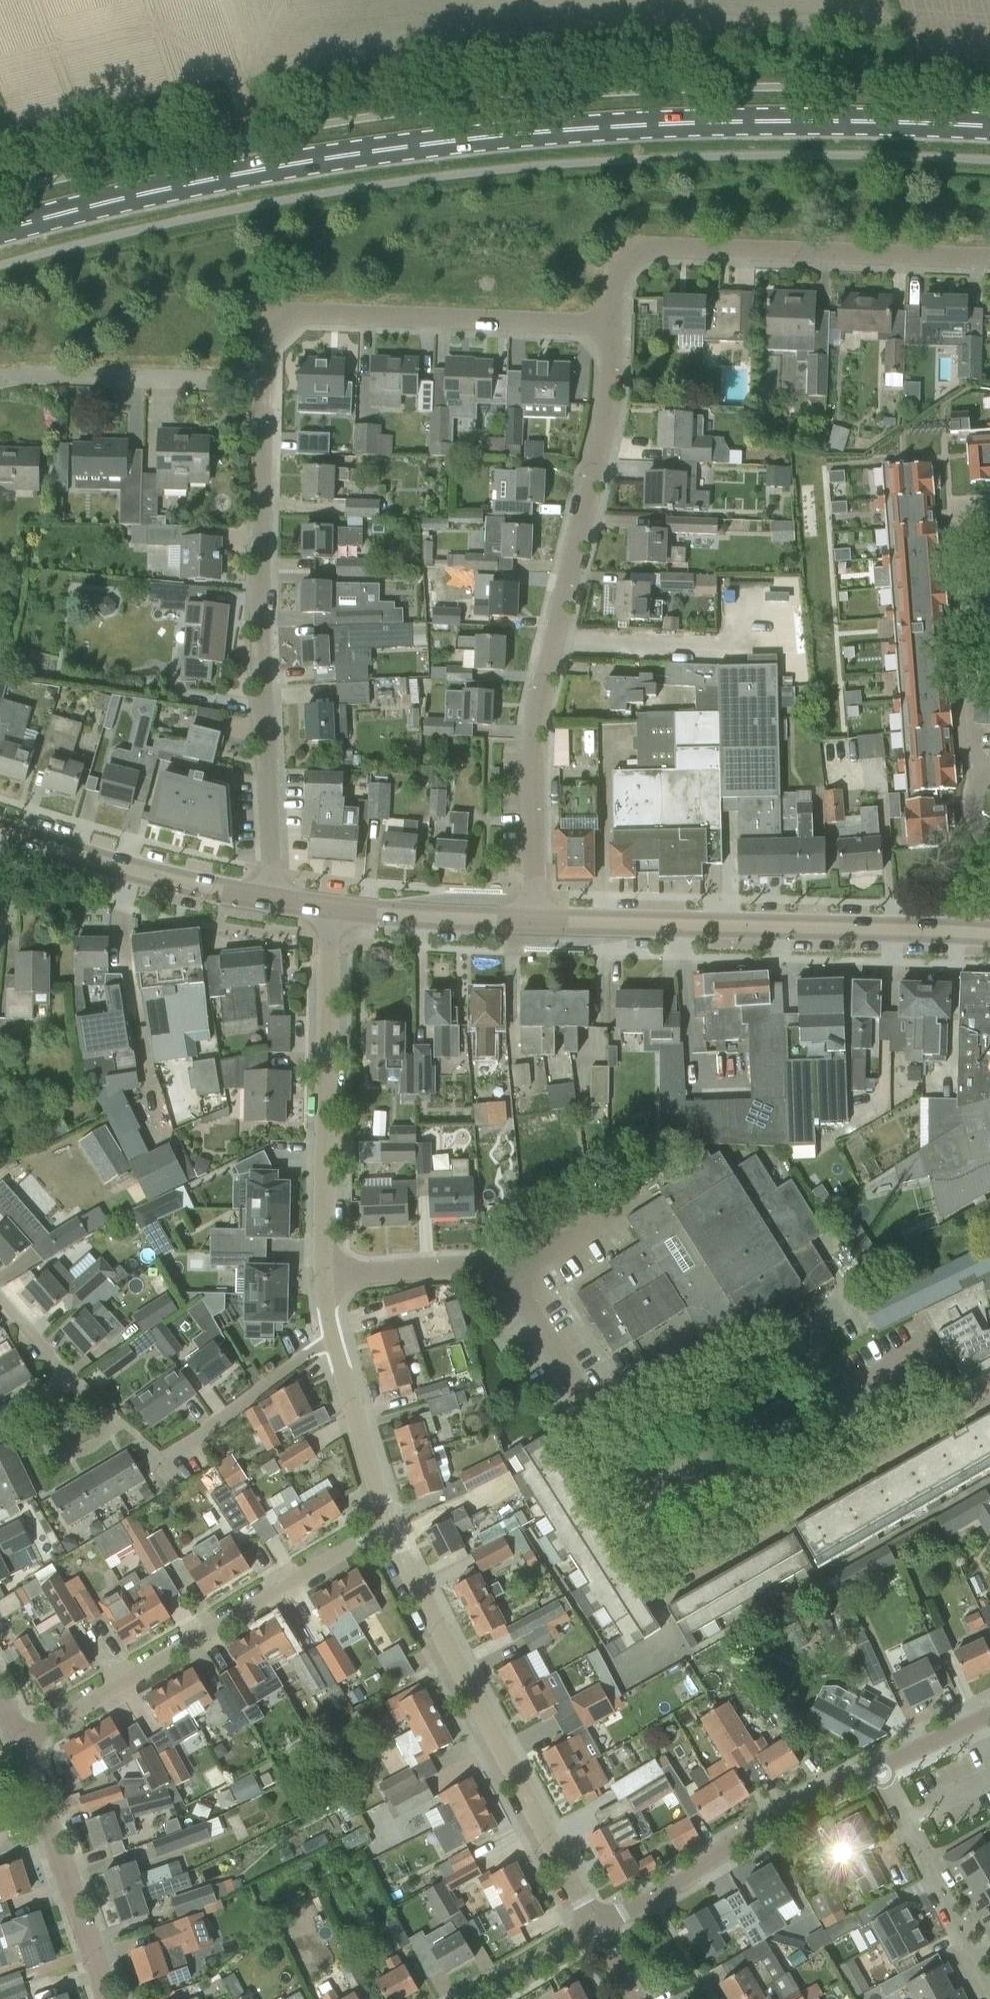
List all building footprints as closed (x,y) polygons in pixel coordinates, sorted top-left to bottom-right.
[(720,294),(720,292),(719,292),(719,301),(705,301),(705,300),(665,298),(664,335),(665,335),(665,331),(673,331),(673,332),(703,333),(702,341),(740,343),(741,313),(741,293),(740,293),(740,294),(720,294)] [(759,351),(757,393),(806,395),(806,397),(827,398),(828,358),(827,358),(827,352),(828,332),(813,332),(814,295),(812,295),(812,297),(788,296),(788,294),(769,293),(769,302),(767,302),(767,308),(769,308),(769,316),(768,335),(768,351),(759,351)] [(839,331),(889,333),(889,322),(890,302),(860,301),(860,297),(840,296),(840,304),(838,303),(837,309),(840,309),(839,331)] [(966,334),(966,320),(967,300),(961,299),(960,300),(953,300),(953,299),(940,299),(940,297),(934,297),(934,299),(923,298),(923,321),(919,321),(919,319),(917,319),(906,319),(905,346),(917,346),(917,341),(941,341),(941,334),(966,334)] [(981,381),(982,340),(964,339),(964,365),(958,365),(957,380),(958,380),(966,381),(981,381)] [(885,375),(900,376),(901,344),(886,343),(885,375)] [(372,393),(370,394),(370,407),(381,408),(382,393),(401,394),(416,395),(417,374),(420,374),(420,371),(417,370),(417,360),(394,359),(394,363),(380,363),(380,359),(373,358),(373,378),(372,393)] [(320,407),(341,408),(341,397),(343,397),(344,362),(338,361),(338,364),(328,364),(328,361),(300,360),(300,368),(296,368),(296,371),(300,371),(299,395),(321,396),(320,407)] [(430,444),(429,457),(455,458),(455,443),(447,443),(448,412),(461,412),(461,398),(473,399),(489,399),(490,387),(491,376),(494,376),(494,372),(491,372),(491,363),(469,362),(469,363),(459,363),(459,362),(447,361),(447,370),(434,370),(433,392),(432,410),(431,410),(430,444)] [(504,457),(504,460),(521,460),(521,447),(523,447),(525,403),(567,405),(568,390),(568,389),(567,389),(568,381),(569,381),(569,380),(568,380),(569,366),(549,365),(549,364),(547,364),(547,365),(539,365),(539,364),(537,364),(524,364),(522,397),(506,396),(506,409),(505,439),(504,446),(504,457)] [(949,425),(950,432),(950,434),(956,433),(958,433),(959,441),(966,440),(966,444),(966,446),(967,452),(967,453),(967,459),(967,460),(968,463),(969,463),(969,464),(971,483),(989,482),(989,480),(989,424),(989,425),(989,431),(987,431),(970,432),(969,417),(967,418),(967,413),(950,415),(950,417),(951,424),(950,424),(949,425)] [(729,451),(724,442),(724,438),(711,438),(711,437),(703,437),(703,417),(690,416),(681,416),(661,415),(659,449),(681,450),(681,462),(682,462),(696,463),(710,463),(729,464),(729,451)] [(354,455),(392,456),(393,436),(377,435),(378,428),(356,427),(354,455)] [(329,429),(318,429),(298,429),(297,455),(328,456),(329,429)] [(158,473),(164,473),(163,491),(187,491),(187,483),(208,483),(209,439),(191,439),(191,431),(159,430),(158,473)] [(830,437),(827,447),(843,452),(846,442),(830,437)] [(487,438),(486,457),(504,457),(504,446),(505,439),(487,438)] [(110,485),(125,485),(126,462),(127,442),(110,441),(110,447),(95,446),(95,445),(75,444),(74,464),(74,475),(110,476),(110,485)] [(524,458),(543,459),(544,442),(524,442),(524,458)] [(55,444),(54,476),(68,476),(69,445),(55,444)] [(9,455),(9,451),(0,451),(0,487),(38,488),(38,452),(37,452),(37,455),(9,455)] [(695,492),(696,463),(682,462),(682,464),(662,463),(661,475),(646,474),(645,507),(668,508),(668,510),(671,510),(672,508),(682,508),(682,501),(695,492)] [(906,793),(955,789),(955,785),(957,785),(956,779),(961,778),(960,763),(955,764),(950,705),(949,706),(946,668),(952,668),(950,645),(944,645),(941,607),(947,606),(945,583),(939,584),(936,547),(938,547),(936,524),(934,524),(932,496),(934,496),(933,489),(940,489),(939,474),(932,474),(932,468),(930,469),(930,464),(881,468),(882,489),(876,489),(878,510),(884,509),(887,549),(881,549),(883,570),(889,569),(892,607),(886,608),(886,619),(892,619),(894,641),(888,642),(889,653),(895,653),(898,691),(892,692),(894,712),(900,712),(903,751),(897,752),(899,772),(905,772),(906,793)] [(304,500),(324,501),(331,501),(332,480),(348,480),(348,469),(305,468),(304,500)] [(493,514),(512,515),(532,516),(533,504),(543,504),(544,472),(524,471),(508,471),(507,487),(497,487),(496,500),(493,500),(493,514)] [(844,471),(828,473),(829,485),(845,484),(844,471)] [(124,525),(141,526),(142,496),(124,496),(124,525)] [(141,526),(148,526),(148,525),(165,525),(166,516),(157,515),(157,497),(142,496),(141,526)] [(362,517),(378,517),(387,517),(387,502),(345,501),(345,516),(347,516),(352,517),(362,517)] [(846,502),(830,504),(831,515),(847,514),(846,502)] [(449,520),(449,524),(482,525),(483,515),(449,514),(449,520)] [(347,516),(347,529),(362,529),(362,517),(352,517),(347,516)] [(668,534),(717,535),(718,520),(696,519),(696,518),(669,517),(668,534)] [(531,528),(504,527),(505,519),(485,518),(484,526),(483,543),(502,544),(502,559),(510,559),(530,560),(531,528)] [(423,519),(423,529),(449,529),(449,524),(449,520),(423,519)] [(795,544),(795,522),(772,522),(771,543),(795,544)] [(148,525),(148,526),(148,545),(179,545),(180,525),(165,525),(148,525)] [(304,527),(303,558),(331,559),(331,546),(361,546),(362,529),(347,529),(324,528),(304,527)] [(631,562),(651,563),(684,564),(685,549),(664,548),(665,532),(632,531),(631,562)] [(185,539),(184,579),(218,580),(219,561),(215,561),(216,543),(219,543),(219,540),(185,539)] [(422,542),(422,565),(431,566),(432,542),(422,542)] [(850,550),(834,551),(834,562),(851,561),(850,550)] [(464,570),(496,571),(496,555),(465,555),(453,554),(452,567),(465,568),(464,570)] [(337,574),(370,575),(370,561),(338,561),(337,574)] [(661,589),(692,590),(693,577),(661,575),(661,589)] [(697,577),(696,595),(715,596),(716,577),(697,577)] [(203,625),(200,660),(222,663),(228,606),(205,604),(207,588),(151,583),(149,599),(161,600),(160,609),(188,612),(187,624),(203,625)] [(303,583),(303,613),(323,614),(329,614),(330,614),(330,613),(337,613),(337,626),(349,626),(400,625),(400,611),(357,610),(358,600),(364,600),(364,584),(330,583),(323,583),(303,583)] [(475,599),(474,616),(496,617),(516,617),(517,585),(497,585),(491,584),(491,600),(479,599),(475,599)] [(647,602),(648,586),(638,586),(618,585),(617,619),(637,620),(661,621),(662,602),(647,602)] [(847,592),(839,593),(839,601),(848,601),(847,592)] [(433,608),(433,623),(448,624),(448,626),(460,626),(460,609),(433,608)] [(663,617),(663,629),(678,629),(678,618),(663,617)] [(400,625),(349,626),(349,649),(414,647),(413,625),(400,625)] [(323,639),(302,639),(304,669),(314,669),(350,666),(349,649),(349,626),(322,627),(323,639)] [(455,637),(454,650),(464,651),(475,651),(474,669),(483,670),(503,671),(505,639),(485,638),(455,637)] [(854,648),(843,648),(844,659),(855,658),(854,648)] [(719,688),(717,688),(718,712),(718,713),(720,799),(737,799),(738,827),(738,842),(738,857),(739,877),(801,875),(799,825),(780,826),(779,794),(777,657),(762,658),(749,658),(750,688),(743,688),(743,687),(719,688)] [(350,666),(314,669),(314,682),(347,681),(368,680),(380,679),(379,664),(367,665),(350,666)] [(707,712),(718,712),(717,688),(719,688),(718,666),(669,664),(669,677),(653,676),(653,675),(630,675),(630,679),(606,678),(606,692),(611,693),(610,711),(631,712),(631,705),(643,706),(644,697),(656,698),(656,686),(708,688),(707,712)] [(431,667),(431,679),(446,680),(446,682),(466,683),(471,683),(472,669),(463,668),(447,667),(431,667)] [(9,680),(0,677),(0,709),(9,680)] [(337,685),(338,705),(332,706),(306,707),(307,742),(333,740),(333,739),(347,738),(345,705),(369,704),(368,683),(337,685)] [(446,692),(445,707),(464,708),(463,724),(472,724),(491,725),(491,723),(495,723),(496,709),(491,709),(492,693),(482,693),(483,684),(471,683),(466,683),(465,692),(465,693),(446,692)] [(846,705),(862,702),(860,689),(844,692),(846,705)] [(110,727),(118,696),(111,694),(102,725),(110,727)] [(33,751),(21,747),(32,706),(4,698),(0,710),(0,750),(0,751),(0,775),(25,782),(30,762),(33,751)] [(977,702),(976,720),(989,721),(989,703),(977,702)] [(857,706),(847,707),(848,717),(858,716),(857,706)] [(153,747),(158,749),(184,755),(184,757),(210,763),(209,764),(210,764),(213,765),(221,734),(217,733),(223,712),(198,709),(194,727),(191,727),(188,740),(154,740),(153,747)] [(639,842),(634,842),(635,863),(635,875),(659,874),(659,878),(702,877),(702,865),(708,865),(722,864),(721,840),(720,799),(718,713),(695,713),(646,713),(647,771),(645,771),(637,771),(639,842)] [(44,787),(74,796),(80,777),(83,767),(70,763),(81,724),(52,716),(39,761),(40,761),(41,758),(52,761),(44,787)] [(152,775),(156,759),(155,759),(158,749),(153,747),(145,745),(151,724),(139,721),(131,753),(119,750),(111,754),(105,778),(100,798),(114,801),(113,806),(128,810),(129,805),(132,806),(135,793),(148,796),(153,776),(152,775)] [(424,721),(423,736),(451,737),(451,736),(472,737),(472,724),(463,724),(452,723),(452,722),(424,721)] [(583,727),(582,760),(596,761),(597,727),(583,727)] [(552,728),(553,766),(568,766),(567,728),(552,728)] [(883,759),(881,733),(857,735),(859,761),(883,759)] [(208,772),(210,764),(209,764),(210,763),(184,757),(184,755),(158,749),(155,759),(156,759),(208,772)] [(352,749),(341,749),(341,759),(352,759),(352,749)] [(397,765),(396,774),(411,774),(411,766),(397,765)] [(614,845),(609,845),(610,879),(635,878),(635,875),(635,863),(634,842),(639,842),(637,771),(612,772),(614,845)] [(376,773),(375,782),(387,782),(388,774),(376,773)] [(357,840),(359,811),(344,810),(344,809),(343,809),(344,799),(342,799),(343,774),(341,774),(325,774),(305,774),(304,799),(306,799),(303,838),(313,839),(311,856),(313,856),(313,855),(354,859),(354,860),(355,860),(357,840)] [(198,839),(222,845),(223,839),(232,838),(229,786),(212,782),(210,791),(159,779),(147,826),(185,836),(187,831),(199,834),(198,839)] [(430,818),(443,819),(445,791),(445,782),(432,781),(431,790),(430,818)] [(368,819),(387,819),(388,786),(370,785),(368,819)] [(594,879),(592,833),(599,833),(598,786),(575,786),(559,786),(559,832),(552,832),(552,854),(559,854),(559,860),(560,879),(594,879)] [(842,790),(823,791),(825,823),(837,823),(840,854),(841,874),(882,871),(880,851),(877,807),(860,808),(860,817),(843,818),(842,790)] [(794,793),(779,794),(780,826),(799,825),(801,875),(825,874),(825,854),(824,841),(813,841),(812,803),(798,803),(797,793),(794,793)] [(899,794),(888,794),(889,806),(900,805),(899,794)] [(904,809),(906,836),(908,836),(909,849),(937,847),(936,834),(948,833),(948,827),(955,826),(954,811),(947,811),(946,805),(934,806),(933,798),(906,801),(906,808),(904,809)] [(449,826),(453,826),(452,843),(437,842),(437,848),(436,868),(465,870),(469,814),(449,813),(449,826)] [(382,863),(414,866),(416,846),(418,822),(386,820),(385,835),(382,863)] [(195,1042),(210,1040),(209,1031),(203,965),(199,931),(132,938),(137,976),(138,975),(149,1039),(150,1039),(154,1064),(173,1061),(188,1058),(197,1057),(195,1042)] [(76,985),(104,986),(106,986),(106,981),(107,968),(108,968),(108,940),(76,940),(76,985)] [(280,951),(206,958),(207,964),(210,998),(220,997),(223,1022),(226,1021),(256,1019),(256,1017),(253,984),(267,983),(269,1005),(283,1004),(281,976),(283,975),(280,951)] [(7,985),(6,985),(6,1019),(33,1019),(33,1005),(49,1005),(49,993),(48,993),(48,956),(45,956),(45,958),(35,958),(35,956),(31,956),(31,958),(21,958),(21,956),(18,956),(18,976),(18,987),(7,987),(7,985)] [(783,1016),(781,984),(779,984),(779,985),(769,985),(768,972),(692,976),(695,1018),(704,1018),(705,1042),(716,1041),(725,1041),(748,1039),(755,1146),(789,1147),(784,1016),(783,1016)] [(957,1099),(956,1109),(958,1109),(989,1100),(989,974),(960,973),(960,974),(957,1099)] [(847,1095),(843,1001),(842,981),(842,979),(826,980),(825,975),(797,976),(798,1002),(798,1015),(784,1016),(789,1147),(815,1146),(815,1124),(848,1123),(847,1095)] [(900,1004),(899,1014),(906,1014),(906,1033),(906,1053),(906,1062),(925,1062),(926,984),(916,984),(916,980),(904,980),(904,983),(903,983),(903,984),(900,984),(900,1004)] [(106,986),(104,986),(108,1011),(86,1015),(84,1001),(73,1002),(76,1016),(82,1060),(83,1060),(86,1081),(91,1080),(92,1089),(94,1089),(101,1102),(122,1091),(120,1075),(137,1072),(127,1008),(123,1009),(124,981),(106,981),(106,986)] [(853,1019),(852,1091),(865,1091),(866,1049),(871,1049),(872,1018),(880,1019),(880,1013),(880,1012),(880,1003),(880,983),(853,982),(853,1002),(853,1019)] [(925,1062),(947,1063),(948,1018),(949,1018),(950,985),(926,984),(925,1062)] [(680,1043),(680,1015),(662,1015),(662,994),(636,993),(636,991),(638,991),(638,990),(618,990),(618,991),(619,991),(619,993),(618,993),(618,1029),(645,1030),(645,1044),(660,1044),(660,1076),(684,1076),(683,1043),(680,1043)] [(426,993),(426,1013),(426,1025),(434,1025),(434,1056),(450,1056),(450,1025),(458,1025),(458,1008),(450,1008),(450,993),(426,993)] [(478,1056),(494,1056),(495,1026),(500,1026),(500,993),(474,993),(474,1026),(478,1026),(478,1056)] [(521,1054),(544,1054),(544,1028),(549,1028),(548,1010),(557,1010),(557,993),(521,993),(521,1054)] [(544,1028),(544,1054),(556,1054),(556,1028),(567,1028),(570,1028),(570,1010),(575,1010),(574,993),(557,993),(557,1010),(548,1010),(549,1028),(544,1028)] [(589,993),(574,993),(575,1010),(570,1010),(570,1028),(567,1028),(567,1051),(578,1051),(578,1027),(591,1027),(591,1018),(595,1018),(595,1001),(589,1001),(589,993)] [(268,1053),(290,1053),(290,1017),(268,1017),(268,1053)] [(404,1095),(417,1095),(416,1055),(403,1055),(403,1026),(370,1026),(369,1060),(371,1060),(371,1082),(404,1082),(404,1095)] [(725,1051),(725,1041),(716,1041),(716,1051),(725,1051)] [(416,1055),(417,1095),(437,1095),(437,1067),(433,1067),(434,1047),(418,1047),(417,1055),(416,1055)] [(703,1051),(700,1094),(741,1097),(741,1088),(733,1087),(735,1053),(703,1051)] [(202,1092),(223,1089),(218,1057),(198,1060),(202,1092)] [(218,1057),(223,1089),(224,1089),(245,1089),(245,1122),(285,1122),(285,1090),(289,1090),(289,1073),(247,1072),(247,1057),(220,1062),(220,1057),(218,1057)] [(511,1065),(513,1086),(531,1085),(529,1064),(511,1065)] [(908,1066),(908,1079),(922,1079),(922,1066),(908,1066)] [(591,1103),(608,1103),(609,1067),(608,1067),(591,1067),(591,1103)] [(548,1087),(551,1111),(578,1107),(574,1083),(548,1087)] [(101,1102),(99,1103),(129,1164),(147,1201),(187,1182),(195,1178),(190,1166),(182,1170),(169,1143),(149,1154),(138,1131),(142,1130),(122,1091),(101,1102)] [(943,1099),(942,1136),(962,1124),(958,1109),(956,1109),(957,1099),(943,1099)] [(958,1109),(962,1124),(963,1123),(984,1195),(989,1191),(989,1100),(958,1109)] [(687,1127),(687,1143),(719,1145),(703,1101),(686,1102),(686,1122),(687,1127)] [(473,1104),(475,1126),(489,1125),(487,1103),(473,1104)] [(200,1124),(206,1124),(206,1122),(212,1122),(212,1120),(220,1120),(220,1118),(228,1118),(228,1107),(200,1119),(200,1124)] [(70,1131),(61,1115),(39,1127),(48,1143),(70,1131)] [(962,1124),(942,1136),(942,1137),(917,1153),(894,1167),(899,1184),(912,1181),(924,1178),(929,1177),(939,1218),(949,1216),(984,1195),(963,1123),(962,1124)] [(393,1143),(417,1143),(419,1143),(419,1127),(393,1128),(393,1143)] [(660,1130),(660,1142),(686,1143),(686,1130),(660,1130)] [(381,1162),(417,1162),(417,1143),(393,1143),(393,1144),(381,1144),(381,1162)] [(417,1162),(417,1171),(431,1171),(430,1144),(419,1144),(419,1143),(417,1143),(417,1162)] [(238,1209),(240,1209),(252,1209),(252,1210),(289,1211),(289,1201),(293,1201),(293,1188),(289,1188),(290,1183),(277,1183),(277,1173),(271,1173),(271,1165),(264,1151),(234,1166),(239,1176),(238,1209)] [(790,1305),(833,1278),(810,1242),(824,1233),(791,1180),(777,1189),(755,1155),(730,1171),(719,1153),(711,1158),(707,1152),(664,1179),(668,1186),(659,1191),(663,1196),(627,1219),(627,1220),(629,1219),(633,1226),(632,1227),(641,1242),(608,1262),(613,1271),(576,1294),(586,1309),(589,1307),(603,1329),(600,1331),(613,1353),(633,1340),(634,1342),(691,1306),(707,1331),(702,1335),(713,1353),(766,1320),(767,1319),(768,1317),(768,1315),(767,1313),(783,1303),(785,1304),(787,1305),(788,1305),(790,1305)] [(451,1180),(430,1180),(431,1217),(434,1217),(434,1216),(456,1215),(456,1216),(473,1216),(472,1178),(468,1178),(467,1158),(450,1159),(451,1180)] [(876,1160),(865,1166),(870,1174),(880,1168),(876,1160)] [(362,1190),(364,1226),(379,1225),(379,1228),(382,1227),(382,1223),(390,1223),(390,1225),(407,1224),(406,1197),(417,1197),(417,1195),(416,1181),(391,1182),(391,1189),(362,1190)] [(0,1227),(0,1259),(7,1267),(30,1246),(28,1243),(37,1234),(29,1224),(34,1219),(2,1183),(0,1185),(0,1213),(7,1221),(0,1227)] [(174,1190),(147,1203),(157,1221),(183,1209),(174,1190)] [(157,1221),(147,1203),(133,1210),(141,1228),(157,1221)] [(252,1209),(240,1209),(239,1230),(247,1230),(247,1238),(288,1239),(288,1234),(292,1234),(292,1221),(289,1221),(289,1211),(252,1210),(252,1209)] [(78,1220),(52,1236),(60,1249),(87,1233),(78,1220)] [(844,1236),(866,1269),(882,1259),(860,1226),(844,1236)] [(165,1234),(150,1243),(159,1258),(174,1250),(165,1234)] [(210,1236),(210,1251),(239,1252),(239,1237),(210,1236)] [(893,1291),(889,1283),(860,1297),(877,1333),(939,1303),(967,1289),(983,1280),(985,1285),(989,1303),(989,1244),(893,1291)] [(291,1285),(291,1272),(288,1272),(288,1267),(248,1266),(248,1252),(239,1252),(210,1251),(210,1267),(232,1267),(237,1267),(237,1280),(251,1280),(251,1294),(246,1293),(246,1294),(287,1295),(287,1284),(291,1285)] [(29,1292),(24,1296),(30,1303),(35,1298),(47,1312),(63,1298),(73,1309),(76,1306),(88,1296),(101,1285),(108,1278),(114,1273),(102,1257),(96,1261),(89,1253),(68,1272),(58,1261),(46,1272),(42,1276),(27,1289),(29,1292)] [(76,1319),(64,1330),(86,1355),(101,1342),(107,1336),(97,1324),(108,1314),(101,1306),(118,1290),(115,1287),(108,1278),(101,1285),(88,1296),(76,1306),(83,1313),(78,1317),(76,1319)] [(984,1308),(989,1307),(982,1282),(923,1311),(962,1378),(979,1368),(982,1373),(989,1368),(989,1331),(988,1332),(984,1308)] [(385,1300),(390,1317),(428,1305),(423,1288),(385,1300)] [(199,1293),(179,1293),(186,1304),(200,1296),(199,1293)] [(200,1296),(210,1313),(213,1317),(225,1310),(225,1293),(199,1293),(200,1296)] [(168,1294),(134,1316),(145,1333),(179,1311),(168,1294)] [(287,1295),(246,1294),(251,1295),(250,1310),(245,1310),(245,1317),(240,1321),(245,1330),(245,1339),(251,1339),(254,1345),(264,1340),(274,1340),(274,1323),(287,1323),(287,1312),(290,1312),(291,1299),(287,1299),(287,1295)] [(459,1299),(447,1303),(453,1322),(464,1318),(459,1299)] [(226,1340),(213,1317),(210,1313),(197,1324),(203,1332),(191,1341),(197,1349),(186,1358),(189,1363),(188,1363),(193,1370),(205,1386),(208,1384),(210,1386),(219,1379),(217,1377),(231,1367),(216,1347),(226,1340)] [(383,1334),(368,1338),(377,1366),(402,1358),(398,1346),(395,1335),(392,1325),(391,1323),(380,1326),(383,1334)] [(151,1332),(170,1358),(181,1349),(162,1324),(151,1332)] [(99,1367),(107,1379),(137,1358),(128,1346),(99,1367)] [(7,1394),(25,1383),(24,1382),(31,1378),(32,1379),(33,1379),(16,1349),(0,1359),(0,1381),(7,1394)] [(402,1358),(377,1366),(385,1393),(399,1388),(402,1397),(409,1394),(412,1393),(402,1358)] [(159,1381),(149,1390),(133,1402),(151,1426),(196,1393),(175,1365),(158,1378),(159,1381)] [(469,1368),(474,1388),(484,1385),(479,1365),(469,1368)] [(415,1391),(419,1404),(451,1395),(447,1382),(415,1391)] [(311,1412),(314,1410),(313,1406),(310,1401),(307,1398),(305,1400),(297,1384),(272,1397),(272,1398),(245,1412),(254,1430),(268,1423),(274,1434),(312,1414),(311,1412)] [(396,1431),(404,1458),(429,1451),(425,1436),(436,1432),(432,1418),(460,1410),(458,1406),(468,1403),(464,1391),(455,1394),(427,1402),(430,1412),(408,1418),(411,1427),(396,1431)] [(128,1405),(121,1410),(127,1417),(134,1412),(128,1405)] [(872,1528),(921,1499),(928,1512),(942,1505),(934,1492),(983,1463),(989,1475),(989,1414),(795,1526),(815,1560),(858,1535),(866,1548),(879,1541),(872,1528)] [(559,1469),(549,1454),(554,1451),(545,1436),(524,1449),(520,1444),(504,1454),(506,1461),(515,1456),(524,1470),(512,1477),(519,1490),(546,1473),(548,1475),(559,1469)] [(280,1459),(276,1462),(280,1470),(279,1470),(283,1476),(315,1456),(306,1440),(279,1457),(280,1459)] [(23,1469),(14,1450),(13,1451),(9,1443),(11,1443),(10,1442),(0,1447),(0,1480),(23,1469)] [(443,1446),(429,1451),(404,1458),(413,1485),(415,1485),(419,1498),(442,1491),(435,1468),(448,1464),(443,1446)] [(145,1480),(128,1451),(126,1451),(127,1453),(120,1457),(120,1455),(102,1466),(119,1495),(135,1485),(145,1480)] [(461,1476),(469,1491),(508,1472),(500,1457),(461,1476)] [(276,1462),(274,1458),(262,1466),(269,1477),(279,1470),(280,1470),(276,1462)] [(77,1481),(76,1481),(93,1510),(119,1495),(102,1466),(84,1477),(85,1478),(78,1482),(77,1481)] [(222,1475),(231,1490),(246,1480),(236,1466),(222,1475)] [(0,1480),(0,1498),(6,1511),(36,1496),(36,1495),(34,1495),(31,1488),(32,1487),(23,1469),(0,1480)] [(576,1497),(559,1469),(548,1475),(546,1473),(519,1490),(525,1502),(533,1497),(545,1517),(576,1497)] [(93,1510),(76,1481),(58,1492),(59,1493),(52,1497),(51,1496),(51,1497),(67,1525),(93,1510)] [(211,1495),(235,1533),(249,1525),(234,1500),(235,1499),(227,1485),(211,1495)] [(265,1514),(266,1515),(277,1535),(284,1530),(292,1543),(316,1529),(302,1506),(303,1506),(292,1487),(269,1500),(274,1509),(265,1514)] [(334,1487),(303,1506),(302,1506),(316,1529),(341,1514),(333,1501),(340,1497),(334,1487)] [(251,1524),(266,1515),(265,1514),(250,1489),(236,1498),(251,1524)] [(937,1522),(945,1536),(972,1523),(989,1513),(989,1493),(937,1522)] [(546,1553),(593,1523),(576,1497),(545,1517),(554,1531),(538,1541),(546,1553)] [(456,1534),(473,1525),(464,1508),(454,1513),(447,1516),(449,1521),(426,1533),(440,1560),(464,1548),(456,1534)] [(146,1539),(149,1538),(134,1515),(121,1523),(96,1538),(108,1558),(117,1553),(113,1547),(114,1544),(128,1536),(151,1575),(164,1568),(163,1567),(146,1539)] [(504,1537),(519,1529),(520,1528),(519,1527),(520,1526),(514,1515),(478,1535),(485,1547),(504,1537)] [(26,1534),(20,1521),(0,1531),(0,1546),(0,1547),(0,1581),(4,1579),(22,1570),(15,1554),(32,1546),(26,1534)] [(579,1569),(610,1549),(593,1523),(546,1553),(553,1565),(570,1555),(579,1569)] [(161,1531),(149,1538),(146,1539),(163,1567),(177,1559),(161,1531)] [(203,1542),(205,1546),(227,1582),(250,1569),(230,1536),(219,1542),(214,1535),(203,1542)] [(817,1576),(793,1535),(761,1553),(778,1582),(803,1567),(810,1580),(817,1576)] [(504,1537),(485,1547),(471,1554),(481,1572),(513,1555),(504,1537)] [(205,1546),(182,1560),(194,1579),(204,1596),(227,1582),(205,1546)] [(887,1547),(871,1556),(880,1572),(896,1563),(887,1546),(887,1547)] [(627,1575),(610,1549),(579,1569),(588,1583),(571,1594),(579,1606),(627,1575)] [(533,1552),(523,1557),(530,1569),(539,1564),(533,1552)] [(778,1582),(761,1553),(730,1571),(754,1612),(761,1609),(753,1596),(778,1582)] [(492,1600),(504,1593),(498,1582),(486,1589),(474,1567),(471,1569),(464,1573),(468,1580),(454,1587),(468,1613),(492,1600)] [(840,1573),(837,1574),(847,1591),(859,1584),(850,1567),(840,1573)] [(334,1586),(349,1610),(358,1624),(382,1610),(358,1571),(334,1586)] [(754,1612),(730,1571),(699,1589),(715,1617),(740,1603),(747,1616),(754,1612)] [(135,1574),(119,1583),(123,1589),(126,1595),(147,1631),(170,1617),(162,1604),(160,1600),(150,1583),(143,1587),(142,1585),(140,1582),(135,1574)] [(644,1602),(627,1575),(579,1606),(587,1618),(603,1608),(612,1622),(644,1602)] [(63,1622),(67,1629),(68,1629),(85,1619),(60,1576),(42,1587),(63,1622)] [(349,1610),(334,1586),(310,1600),(329,1632),(339,1626),(335,1619),(349,1610)] [(123,1589),(99,1603),(104,1612),(114,1627),(124,1644),(147,1631),(126,1595),(123,1589)] [(690,1632),(715,1617),(699,1589),(667,1607),(691,1649),(697,1645),(690,1632)] [(75,1597),(90,1622),(102,1615),(87,1590),(75,1597)] [(24,1607),(15,1592),(0,1600),(0,1621),(24,1607)] [(492,1600),(468,1613),(481,1638),(489,1633),(493,1641),(509,1632),(492,1600)] [(532,1632),(545,1625),(566,1614),(559,1600),(524,1619),(532,1632)] [(661,1629),(644,1602),(612,1622),(621,1636),(605,1646),(613,1659),(661,1629)] [(981,1611),(986,1624),(989,1632),(989,1606),(981,1611)] [(964,1617),(970,1632),(985,1625),(979,1611),(964,1617)] [(828,1620),(816,1624),(819,1632),(824,1636),(830,1634),(831,1627),(828,1620)] [(276,1621),(251,1636),(266,1660),(268,1659),(281,1651),(285,1659),(295,1653),(276,1621)] [(53,1656),(52,1656),(66,1679),(90,1665),(68,1629),(67,1629),(63,1622),(41,1636),(53,1656)] [(545,1625),(532,1632),(523,1637),(532,1652),(553,1640),(545,1625)] [(942,1628),(929,1634),(938,1656),(953,1649),(942,1628)] [(855,1648),(866,1670),(880,1664),(870,1641),(869,1642),(863,1630),(852,1635),(857,1647),(855,1648)] [(938,1656),(929,1634),(902,1646),(903,1647),(913,1668),(896,1677),(901,1689),(909,1707),(940,1693),(928,1667),(941,1661),(938,1656)] [(66,1679),(52,1656),(42,1662),(27,1636),(14,1643),(44,1693),(66,1679)] [(228,1687),(249,1724),(250,1726),(265,1717),(257,1703),(284,1687),(268,1659),(266,1660),(251,1636),(228,1650),(241,1671),(237,1673),(234,1668),(221,1675),(228,1687)] [(334,1637),(317,1647),(338,1683),(356,1673),(334,1637)] [(958,1662),(966,1680),(989,1669),(989,1653),(984,1640),(954,1654),(958,1662)] [(297,1659),(318,1694),(330,1688),(345,1714),(353,1710),(338,1683),(335,1685),(314,1648),(297,1659)] [(621,1696),(598,1650),(588,1655),(611,1702),(621,1696)] [(499,1671),(513,1695),(536,1683),(520,1652),(509,1658),(512,1663),(499,1671)] [(385,1668),(394,1684),(414,1673),(405,1657),(385,1668)] [(194,1670),(170,1685),(192,1720),(206,1711),(204,1708),(213,1702),(204,1687),(194,1670)] [(536,1683),(513,1695),(526,1720),(539,1713),(543,1721),(550,1717),(553,1716),(548,1708),(559,1703),(546,1678),(536,1683)] [(570,1700),(578,1713),(607,1697),(601,1684),(570,1700)] [(147,1740),(151,1746),(171,1782),(175,1788),(191,1778),(174,1747),(199,1732),(192,1720),(170,1685),(146,1699),(164,1729),(147,1740)] [(407,1717),(413,1730),(438,1717),(424,1691),(423,1691),(420,1685),(385,1703),(396,1723),(407,1717)] [(249,1724),(228,1687),(215,1695),(231,1720),(224,1724),(230,1735),(249,1724)] [(359,1688),(346,1696),(352,1706),(364,1699),(359,1688)] [(875,1702),(877,1698),(866,1691),(864,1694),(861,1694),(853,1708),(846,1704),(843,1711),(817,1697),(806,1717),(860,1746),(862,1748),(887,1735),(880,1731),(891,1711),(875,1702)] [(607,1697),(578,1713),(586,1729),(616,1713),(607,1697)] [(357,1710),(365,1723),(385,1712),(377,1698),(357,1710)] [(729,1702),(717,1710),(748,1763),(757,1758),(771,1781),(799,1763),(784,1740),(769,1749),(762,1738),(754,1743),(729,1702)] [(722,1759),(705,1770),(729,1808),(749,1795),(734,1772),(748,1763),(717,1710),(699,1721),(722,1759)] [(413,1756),(418,1765),(423,1762),(430,1759),(428,1755),(451,1743),(438,1717),(413,1730),(394,1740),(404,1760),(413,1756)] [(112,1719),(87,1734),(103,1759),(102,1760),(108,1770),(124,1761),(122,1758),(131,1752),(112,1719)] [(103,1759),(87,1734),(64,1748),(82,1780),(92,1774),(89,1768),(102,1760),(103,1759)] [(601,1755),(592,1738),(584,1743),(580,1734),(567,1741),(566,1740),(563,1734),(553,1739),(557,1746),(544,1754),(557,1779),(596,1758),(601,1755)] [(171,1782),(151,1746),(134,1756),(155,1791),(171,1782)] [(665,1757),(657,1761),(662,1769),(670,1764),(665,1757)] [(596,1758),(557,1779),(571,1804),(584,1796),(588,1804),(597,1799),(594,1792),(609,1783),(596,1758)] [(321,1769),(338,1798),(346,1794),(329,1764),(321,1769)] [(661,1770),(669,1784),(678,1779),(670,1764),(662,1769),(661,1770)] [(205,1789),(208,1795),(228,1784),(217,1765),(204,1773),(211,1786),(205,1789)] [(387,1801),(390,1799),(425,1780),(418,1765),(379,1784),(387,1801)] [(729,1809),(729,1808),(705,1770),(703,1771),(701,1767),(689,1774),(701,1793),(691,1799),(698,1809),(697,1809),(699,1813),(700,1812),(706,1822),(727,1809),(728,1810),(729,1809)] [(611,1787),(619,1801),(645,1786),(637,1772),(611,1787)] [(256,1792),(261,1790),(254,1775),(249,1778),(248,1776),(230,1785),(238,1803),(257,1795),(256,1792)] [(664,1775),(627,1798),(637,1814),(674,1791),(664,1775)] [(445,1825),(458,1817),(483,1804),(470,1779),(438,1796),(443,1805),(437,1808),(445,1825)] [(390,1799),(399,1816),(416,1808),(434,1798),(428,1787),(425,1780),(390,1799)] [(80,1798),(84,1811),(124,1798),(120,1785),(80,1798)] [(135,1821),(133,1817),(174,1807),(172,1797),(169,1788),(127,1798),(129,1807),(107,1815),(88,1821),(97,1849),(116,1843),(122,1841),(124,1840),(119,1827),(135,1821)] [(340,1825),(346,1835),(362,1825),(345,1795),(335,1801),(347,1822),(340,1825)] [(483,1804),(458,1817),(466,1831),(459,1835),(464,1845),(479,1838),(496,1828),(483,1804)] [(833,1848),(835,1853),(838,1856),(842,1859),(846,1859),(851,1858),(852,1857),(868,1894),(886,1884),(867,1848),(876,1844),(861,1814),(837,1826),(842,1835),(840,1837),(836,1839),(834,1843),(833,1848)] [(638,1843),(625,1817),(624,1816),(601,1828),(602,1830),(589,1837),(602,1862),(625,1849),(626,1850),(638,1843)] [(667,1831),(669,1834),(678,1851),(699,1840),(688,1820),(667,1831)] [(206,1823),(183,1831),(188,1846),(211,1837),(206,1823)] [(988,1843),(987,1843),(982,1834),(942,1857),(952,1873),(954,1877),(961,1873),(965,1881),(989,1866),(989,1847),(988,1843)] [(448,1860),(456,1874),(476,1863),(468,1849),(448,1860)] [(625,1849),(602,1862),(616,1887),(638,1875),(640,1877),(657,1868),(651,1856),(634,1865),(626,1850),(625,1849)] [(310,1860),(301,1864),(304,1871),(313,1867),(310,1860)] [(29,1892),(27,1887),(31,1886),(30,1882),(29,1878),(26,1874),(23,1875),(19,1861),(0,1868),(0,1901),(29,1892)] [(124,1866),(105,1872),(113,1898),(173,1878),(168,1865),(140,1875),(136,1862),(131,1864),(124,1866)] [(456,1874),(443,1882),(449,1891),(481,1874),(476,1863),(456,1874)] [(483,1876),(478,1879),(484,1889),(494,1884),(504,1903),(529,1890),(515,1863),(492,1876),(490,1872),(483,1876)] [(772,1865),(746,1880),(758,1900),(750,1905),(759,1922),(757,1923),(768,1940),(786,1929),(776,1911),(793,1901),(785,1887),(772,1865)] [(968,1901),(989,1888),(989,1866),(965,1881),(970,1889),(963,1893),(968,1901)] [(173,1878),(113,1898),(122,1924),(141,1918),(148,1915),(144,1903),(148,1901),(149,1901),(177,1892),(192,1887),(187,1873),(173,1878)] [(218,1902),(217,1900),(228,1896),(223,1882),(212,1886),(172,1899),(178,1916),(218,1902)] [(449,1891),(443,1882),(425,1893),(443,1923),(461,1912),(449,1891)] [(810,1899),(820,1921),(846,1908),(843,1901),(836,1887),(810,1899)] [(989,1906),(989,1888),(968,1901),(976,1914),(989,1906)] [(504,1903),(494,1908),(504,1927),(510,1938),(521,1932),(520,1928),(543,1916),(529,1890),(504,1903)] [(713,1923),(732,1911),(725,1899),(707,1910),(707,1909),(684,1923),(699,1948),(701,1946),(707,1957),(724,1947),(718,1936),(721,1935),(713,1923)] [(916,1924),(905,1903),(870,1922),(881,1943),(916,1924)] [(989,1925),(989,1906),(976,1914),(984,1928),(989,1925)] [(36,1912),(25,1916),(25,1915),(21,1917),(21,1918),(0,1925),(0,1929),(2,1936),(0,1937),(0,1951),(17,1946),(45,1936),(45,1935),(44,1935),(36,1912)] [(857,1913),(822,1932),(829,1944),(864,1926),(857,1913)] [(209,1936),(202,1914),(152,1931),(157,1944),(132,1953),(142,1983),(167,1975),(171,1985),(191,1978),(188,1967),(183,1968),(177,1949),(184,1947),(187,1954),(213,1945),(209,1936)] [(469,1923),(480,1941),(491,1934),(481,1916),(469,1923)] [(398,1918),(378,1928),(391,1954),(411,1944),(409,1941),(398,1918)] [(422,1933),(409,1941),(411,1944),(418,1960),(432,1952),(435,1957),(446,1974),(475,1957),(465,1940),(460,1932),(459,1933),(453,1922),(441,1929),(448,1940),(431,1950),(422,1933)] [(742,1929),(752,1947),(764,1941),(761,1935),(763,1934),(758,1925),(756,1926),(754,1922),(742,1929)] [(928,1946),(916,1924),(881,1943),(893,1965),(898,1961),(912,1954),(928,1946)] [(821,1930),(805,1939),(813,1953),(829,1944),(822,1932),(821,1930)] [(0,1951),(0,1968),(8,1966),(8,1964),(22,1959),(25,1970),(42,1965),(41,1964),(52,1960),(45,1937),(46,1937),(45,1936),(17,1946),(0,1951)] [(729,1998),(746,1998),(775,1982),(775,1981),(762,1960),(773,1953),(766,1939),(764,1941),(752,1947),(742,1953),(750,1967),(720,1984),(729,1998)] [(802,1951),(790,1958),(795,1968),(807,1961),(802,1951)] [(376,1982),(385,1998),(403,1998),(419,1990),(409,1973),(405,1966),(404,1966),(397,1954),(386,1961),(393,1972),(376,1982)] [(339,1966),(346,1979),(351,1989),(364,1983),(352,1959),(339,1966)] [(907,1986),(914,1998),(922,1998),(949,1984),(945,1976),(952,1972),(947,1963),(935,1970),(929,1959),(918,1964),(895,1977),(879,1985),(886,1998),(907,1986)] [(863,1972),(847,1981),(855,1995),(870,1985),(863,1972)] [(0,1992),(24,1983),(20,1973),(0,1980),(0,1991),(0,1992)] [(799,1991),(797,1991),(787,1974),(775,1981),(775,1982),(746,1998),(804,1998),(799,1991)] [(328,1981),(318,1987),(323,1995),(321,1996),(323,1998),(338,1998),(328,1981)] [(584,1995),(588,1993),(582,1982),(579,1984),(578,1983),(555,1996),(557,1998),(587,1998),(584,1995)] [(0,1992),(3,1998),(18,1998),(28,1995),(24,1983),(0,1992)] [(965,1997),(961,1988),(954,1992),(949,1984),(922,1998),(962,1998),(965,1997)] [(804,1998),(817,1998),(819,1998),(812,1986),(800,1993),(804,1998)]
